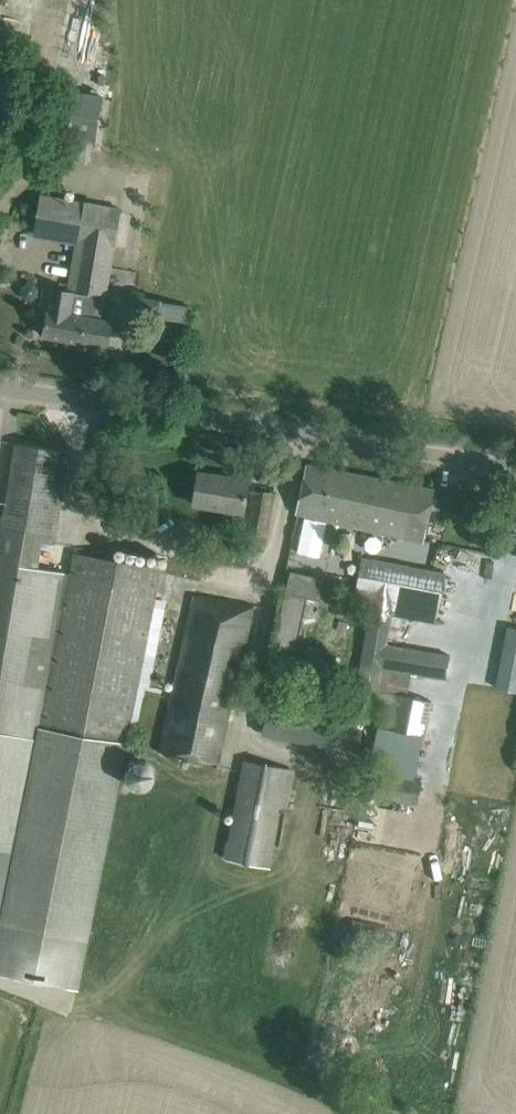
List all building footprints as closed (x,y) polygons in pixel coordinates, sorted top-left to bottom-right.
[(53,88),(45,132),(94,141),(101,97),(53,88)] [(73,288),(89,291),(103,293),(106,294),(120,209),(63,199),(57,236),(81,240),(73,288)] [(23,297),(31,300),(37,294),(35,285),(27,283),(20,289),(23,297)] [(103,293),(89,291),(85,314),(69,311),(72,292),(53,289),(51,300),(43,298),(41,310),(47,312),(43,335),(107,346),(111,322),(99,320),(103,293)] [(138,299),(136,314),(187,322),(189,308),(138,299)] [(55,536),(70,452),(17,443),(3,526),(0,525),(0,970),(78,985),(159,572),(74,557),(71,570),(38,563),(43,534),(55,536)] [(343,500),(348,474),(307,466),(298,512),(353,524),(357,503),(343,500)] [(248,481),(198,473),(194,504),(244,512),(248,481)] [(422,540),(428,512),(433,491),(348,474),(343,500),(357,503),(353,524),(422,540)] [(274,493),(253,490),(246,532),(252,532),(250,542),(266,546),(274,493)] [(278,590),(307,597),(310,585),(306,584),(312,559),(292,554),(286,577),(281,576),(278,590)] [(444,572),(360,557),(354,596),(370,598),(353,703),(389,710),(386,729),(424,736),(431,702),(394,692),(398,672),(445,679),(449,654),(388,644),(387,641),(391,615),(435,623),(444,572)] [(218,764),(256,606),(195,594),(159,751),(218,764)] [(278,673),(301,678),(303,666),(281,661),(278,673)] [(272,717),(273,742),(340,740),(339,715),(272,717)] [(153,780),(154,777),(154,772),(153,769),(151,766),(149,763),(146,762),(143,760),(140,760),(137,760),(134,761),(129,764),(127,766),(126,769),(125,773),(125,776),(126,780),(127,783),(129,785),(134,788),(137,789),(140,789),(143,789),(146,787),(149,785),(151,783),(153,780)] [(287,810),(294,770),(244,761),(225,859),(269,867),(269,866),(281,868),(284,850),(272,848),(280,809),(287,810)] [(371,796),(417,804),(420,782),(375,773),(371,796)]
